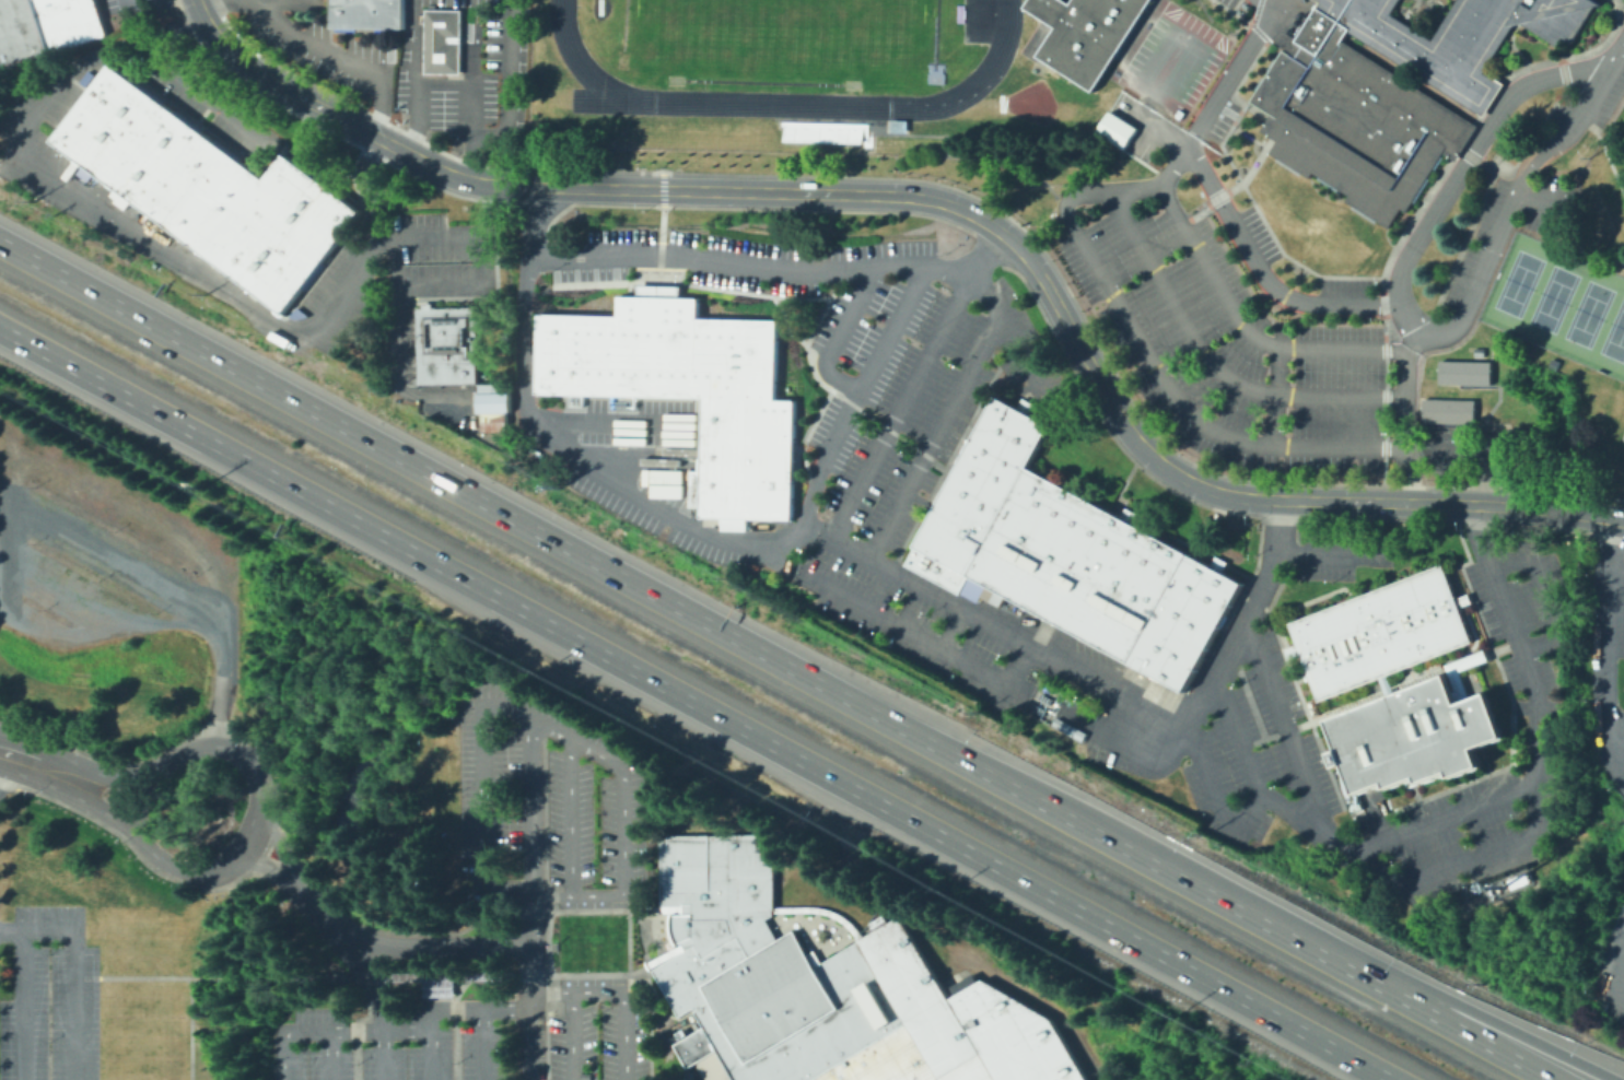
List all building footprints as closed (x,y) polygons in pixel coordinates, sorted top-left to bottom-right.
[(4,66),(0,52),(0,0),(96,0),(106,33),(4,66)] [(330,26),(330,0),(367,0),(366,26),(358,26),(358,31),(337,31),(337,26),(330,26)] [(366,26),(367,0),(402,0),(402,26),(395,26),(395,31),(376,31),(376,26),(366,26)] [(1024,5),(1027,0),(1051,0),(1040,16),(1029,10),(1024,5)] [(1113,55),(1117,48),(1141,11),(1145,5),(1148,0),(1072,0),(1070,3),(1055,26),(1051,32),(1036,55),(1090,90),(1113,55)] [(1070,3),(1065,0),(1051,0),(1040,16),(1055,26),(1070,3)] [(1318,1),(1318,0),(1385,0),(1376,15),(1432,50),(1463,0),(1596,0),(1600,2),(1592,4),(1570,42),(1562,37),(1556,45),(1519,22),(1515,23),(1510,24),(1504,25),(1509,17),(1506,15),(1472,70),(1470,73),(1491,86),(1479,105),(1348,23),(1347,26),(1348,26),(1346,30),(1341,38),(1469,121),(1453,145),(1451,149),(1445,144),(1440,152),(1439,154),(1432,166),(1426,176),(1411,200),(1404,211),(1399,207),(1387,226),(1375,220),(1351,204),(1343,199),(1346,193),(1341,190),(1317,175),(1310,172),(1307,177),(1299,172),(1275,156),(1267,152),(1274,139),(1285,122),(1281,120),(1276,117),(1269,113),(1249,99),(1281,49),(1288,37),(1294,40),(1315,5),(1318,1)] [(1376,15),(1432,50),(1463,0),(1385,0),(1376,15)] [(423,8),(459,8),(459,72),(423,72),(423,8)] [(1346,30),(1479,113),(1482,114),(1500,82),(1499,81),(1494,78),(1493,79),(1481,71),(1510,24),(1504,25),(1509,17),(1506,15),(1472,70),(1470,73),(1491,86),(1479,105),(1348,23),(1347,26),(1348,26),(1346,30)] [(282,312),(71,152),(54,139),(112,62),(264,178),(283,153),(360,210),(282,312)] [(1135,127),(1122,148),(1095,130),(1107,109),(1135,127)] [(1274,139),(1271,137),(1267,134),(1269,132),(1266,131),(1265,133),(1258,129),(1262,122),(1264,125),(1265,122),(1263,121),(1266,116),(1269,113),(1276,117),(1281,120),(1285,122),(1274,139)] [(904,119),(904,131),(888,131),(889,118),(904,119)] [(1440,152),(1446,155),(1447,153),(1449,154),(1448,156),(1449,157),(1453,160),(1457,153),(1454,152),(1456,150),(1458,152),(1460,150),(1475,125),(1472,124),(1469,121),(1453,145),(1451,149),(1445,144),(1440,152)] [(1439,154),(1441,156),(1434,168),(1432,166),(1439,154)] [(1299,172),(1297,174),(1274,159),(1275,156),(1299,172)] [(1317,175),(1315,177),(1339,192),(1341,190),(1317,175)] [(1426,176),(1428,177),(1413,202),(1411,200),(1426,176)] [(130,198),(114,187),(108,196),(124,207),(130,198)] [(1375,220),(1372,222),(1348,207),(1351,204),(1375,220)] [(536,310),(534,392),(569,392),(568,403),(581,404),(582,394),(701,397),(700,457),(697,457),(697,469),(688,468),(687,506),(699,506),(698,517),(718,517),(718,528),(744,529),(744,518),(790,519),(793,399),(774,398),(776,316),(697,314),(698,296),(666,295),(645,295),(616,294),(616,313),(536,310)] [(476,381),(417,383),(413,306),(472,304),(472,318),(477,317),(477,326),(474,326),(476,381)] [(1472,355),(1473,347),(1482,347),(1482,355),(1472,355)] [(1438,381),(1438,359),(1489,360),(1489,383),(1438,381)] [(1546,365),(1549,359),(1557,361),(1555,368),(1546,365)] [(478,381),(506,381),(506,390),(509,390),(510,411),(505,411),(505,430),(480,431),(480,411),(477,411),(476,391),(478,391),(478,381)] [(1135,512),(1130,521),(1208,564),(1214,555),(1225,561),(1220,570),(1241,580),(1183,689),(1005,594),(998,606),(980,596),(977,600),(959,591),(959,592),(904,563),(995,395),(1016,407),(1021,397),(1033,403),(1028,413),(1048,424),(1026,466),(1119,516),(1124,506),(1135,512)] [(1422,397),(1473,398),(1473,422),(1421,421),(1422,397)] [(427,402),(435,402),(435,413),(427,413),(427,402)] [(663,486),(663,496),(679,496),(679,487),(663,486)] [(1336,765),(1330,751),(1337,749),(1325,718),(1385,695),(1378,677),(1318,700),(1309,678),(1305,679),(1301,670),(1306,668),(1300,654),(1287,658),(1283,647),(1296,643),(1287,621),(1441,561),(1454,596),(1467,591),(1470,600),(1458,604),(1472,639),(1387,673),(1394,692),(1444,672),(1450,690),(1453,689),(1444,662),(1483,647),(1487,658),(1459,669),(1469,694),(1456,700),(1457,702),(1486,691),(1504,735),(1473,747),(1481,765),(1450,777),(1448,770),(1418,782),(1416,776),(1413,777),(1416,783),(1405,787),(1403,782),(1387,788),(1385,782),(1355,793),(1343,763),(1336,765)] [(1059,1020),(1094,1079),(705,1079),(655,973),(687,955),(677,911),(676,906),(664,906),(663,837),(776,838),(776,907),(836,906),(875,936),(907,917),(959,994),(988,978),(1059,1020)] [(513,971),(513,978),(453,979),(453,996),(423,996),(423,979),(385,981),(385,973),(513,971)] [(661,1030),(669,1045),(686,1035),(677,1020),(661,1030)] [(694,1071),(695,1079),(685,1079),(685,1071),(694,1071)]
